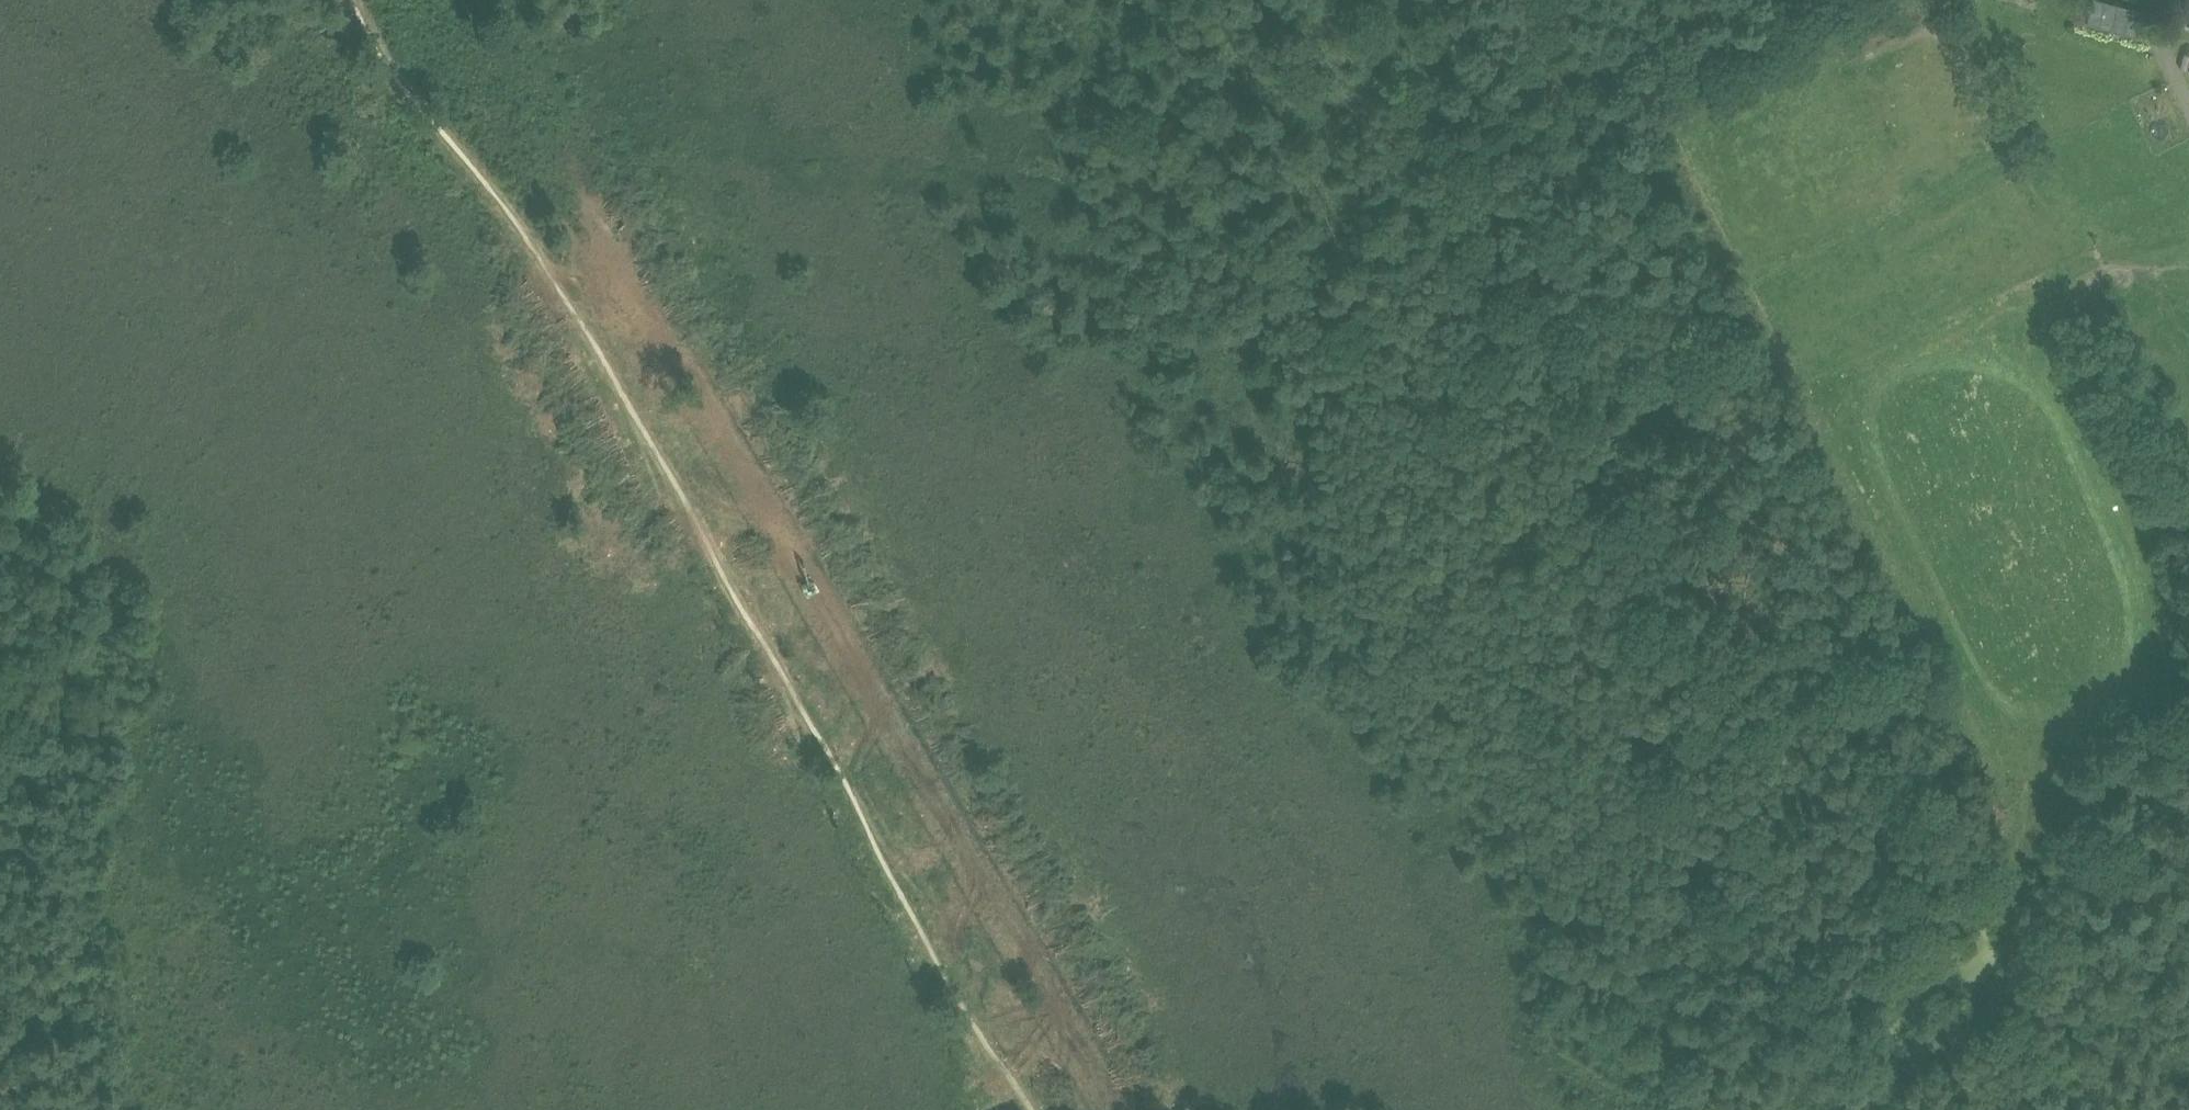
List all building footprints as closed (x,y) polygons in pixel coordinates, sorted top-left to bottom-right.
[(2138,37),(2145,11),(2104,0),(2093,0),(2086,24),(2138,37)]
